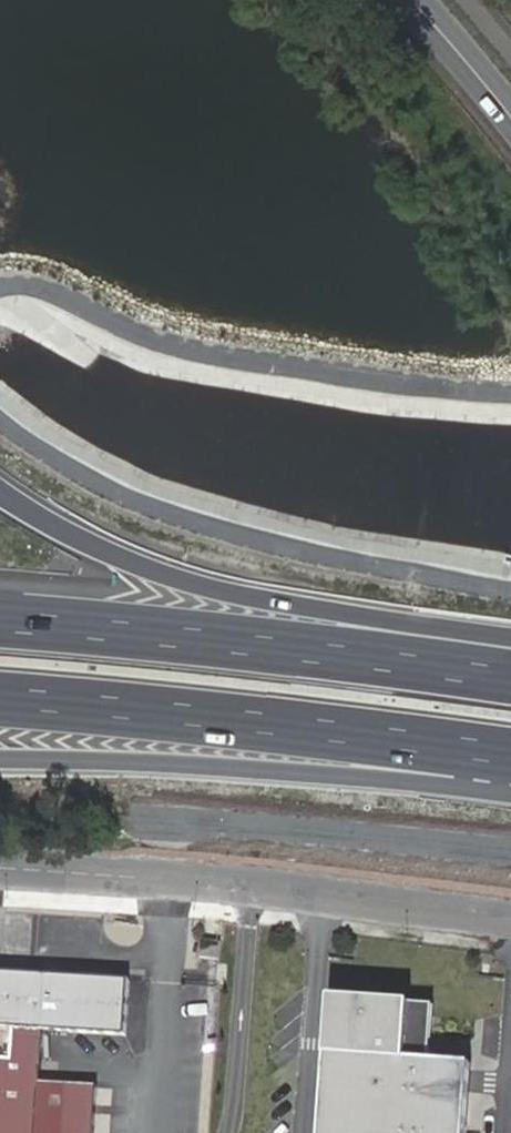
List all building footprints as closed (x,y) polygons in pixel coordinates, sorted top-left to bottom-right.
[(92,1087),(39,1084),(43,1030),(128,1034),(132,978),(0,971),(0,1132),(89,1132),(92,1087)] [(333,996),(322,1132),(470,1132),(476,1062),(428,1058),(432,1004),(333,996)]
